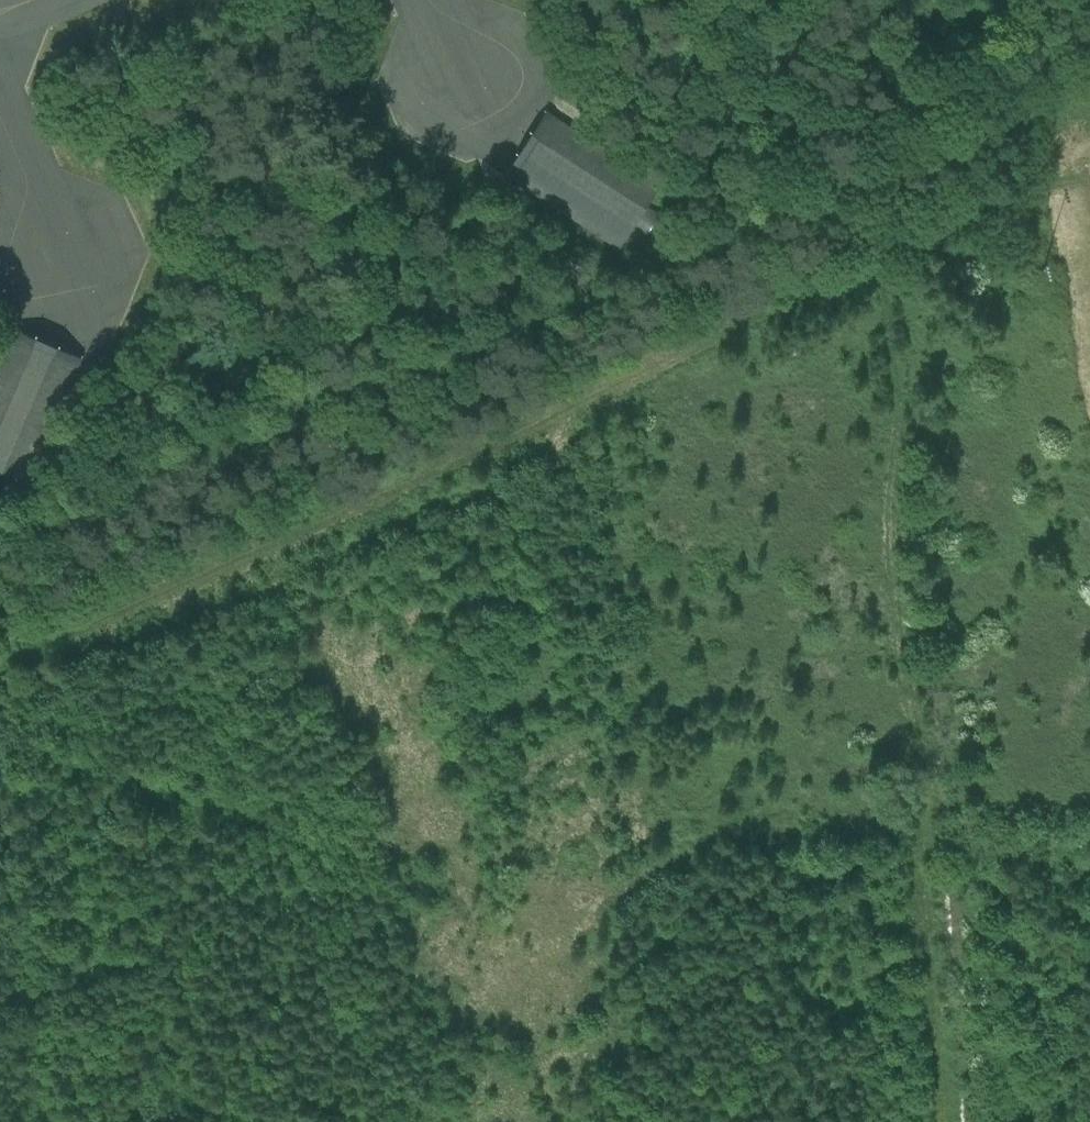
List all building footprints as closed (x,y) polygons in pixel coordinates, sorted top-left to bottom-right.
[(591,141),(547,112),(504,177),(519,186),(618,251),(619,249),(630,233),(643,241),(661,213),(648,205),(661,186),(591,141)] [(4,344),(0,354),(0,488),(1,488),(7,475),(28,484),(82,359),(11,328),(4,344)]
